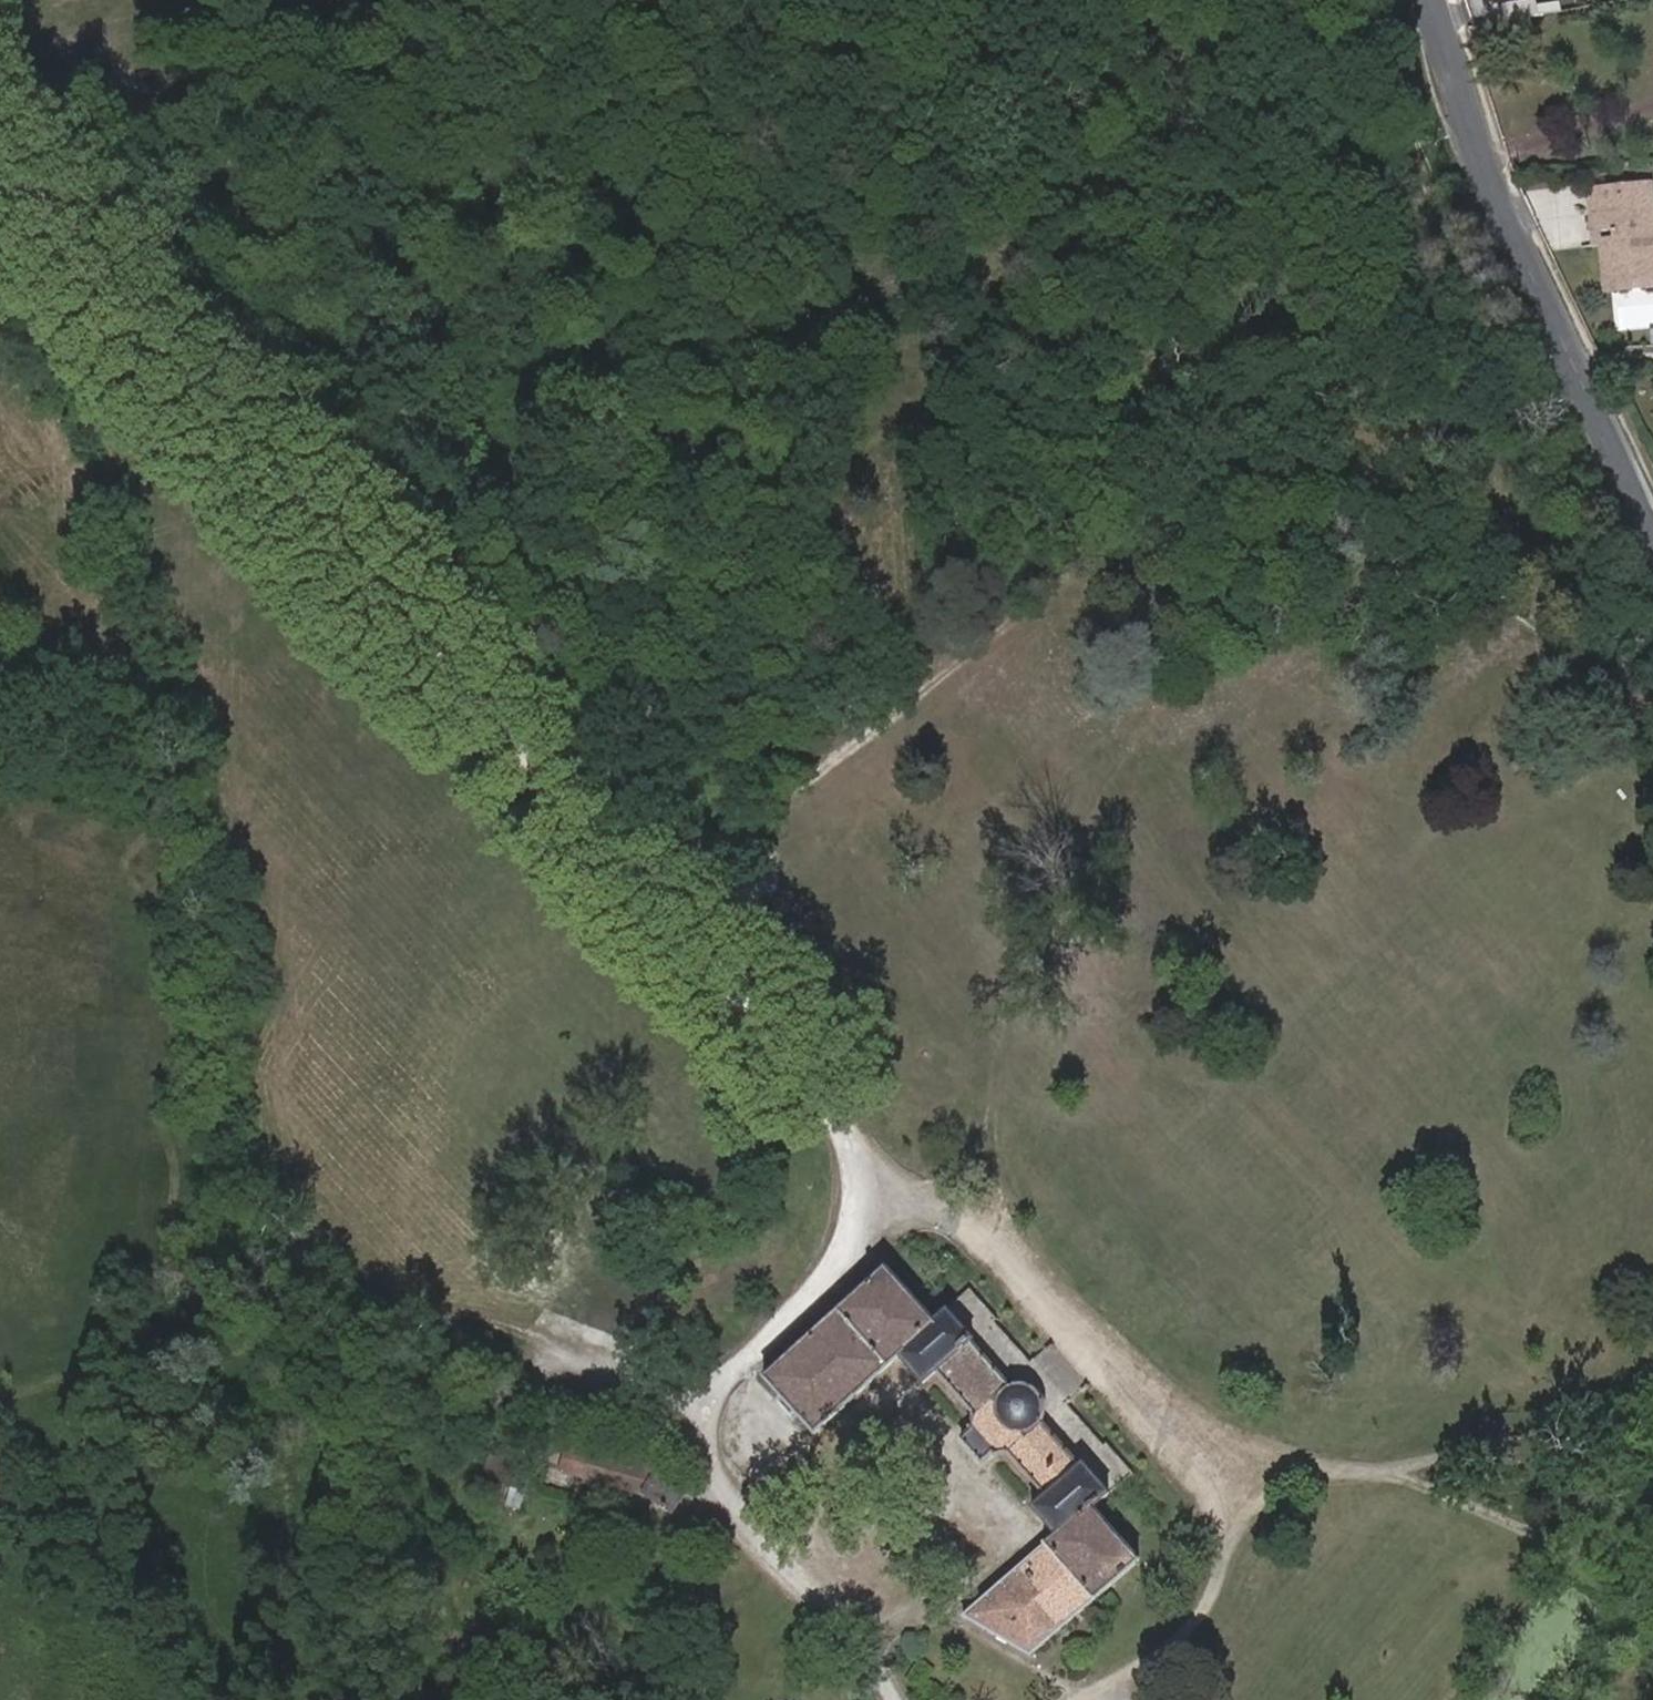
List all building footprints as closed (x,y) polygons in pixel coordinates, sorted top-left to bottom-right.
[(1506,5),(1508,17),(1536,12),(1534,0),(1506,5)] [(1652,284),(1652,212),(1650,186),(1596,191),(1600,229),(1612,228),(1614,245),(1602,247),(1606,289),(1652,284)] [(964,1615),(1031,1653),(1135,1559),(1089,1507),(1107,1494),(1082,1464),(1079,1467),(1040,1423),(1042,1420),(1043,1417),(1044,1414),(1044,1411),(1044,1408),(1044,1405),(1043,1402),(1042,1399),(1041,1396),(1039,1394),(1037,1391),(1034,1389),(1031,1388),(1029,1386),(1026,1385),(1023,1385),(1019,1385),(1016,1385),(1013,1386),(1010,1387),(971,1341),(972,1340),(947,1312),(933,1324),(886,1270),(837,1312),(764,1378),(812,1431),(898,1356),(923,1384),(937,1372),(975,1416),(970,1427),(973,1431),(962,1441),(980,1461),(992,1451),(994,1453),(1007,1451),(1046,1495),(1032,1508),(1055,1535),(964,1615)] [(673,1510),(686,1493),(656,1472),(653,1470),(593,1456),(588,1479),(642,1491),(673,1510)] [(574,1478),(554,1474),(550,1487),(571,1492),(574,1478)]
